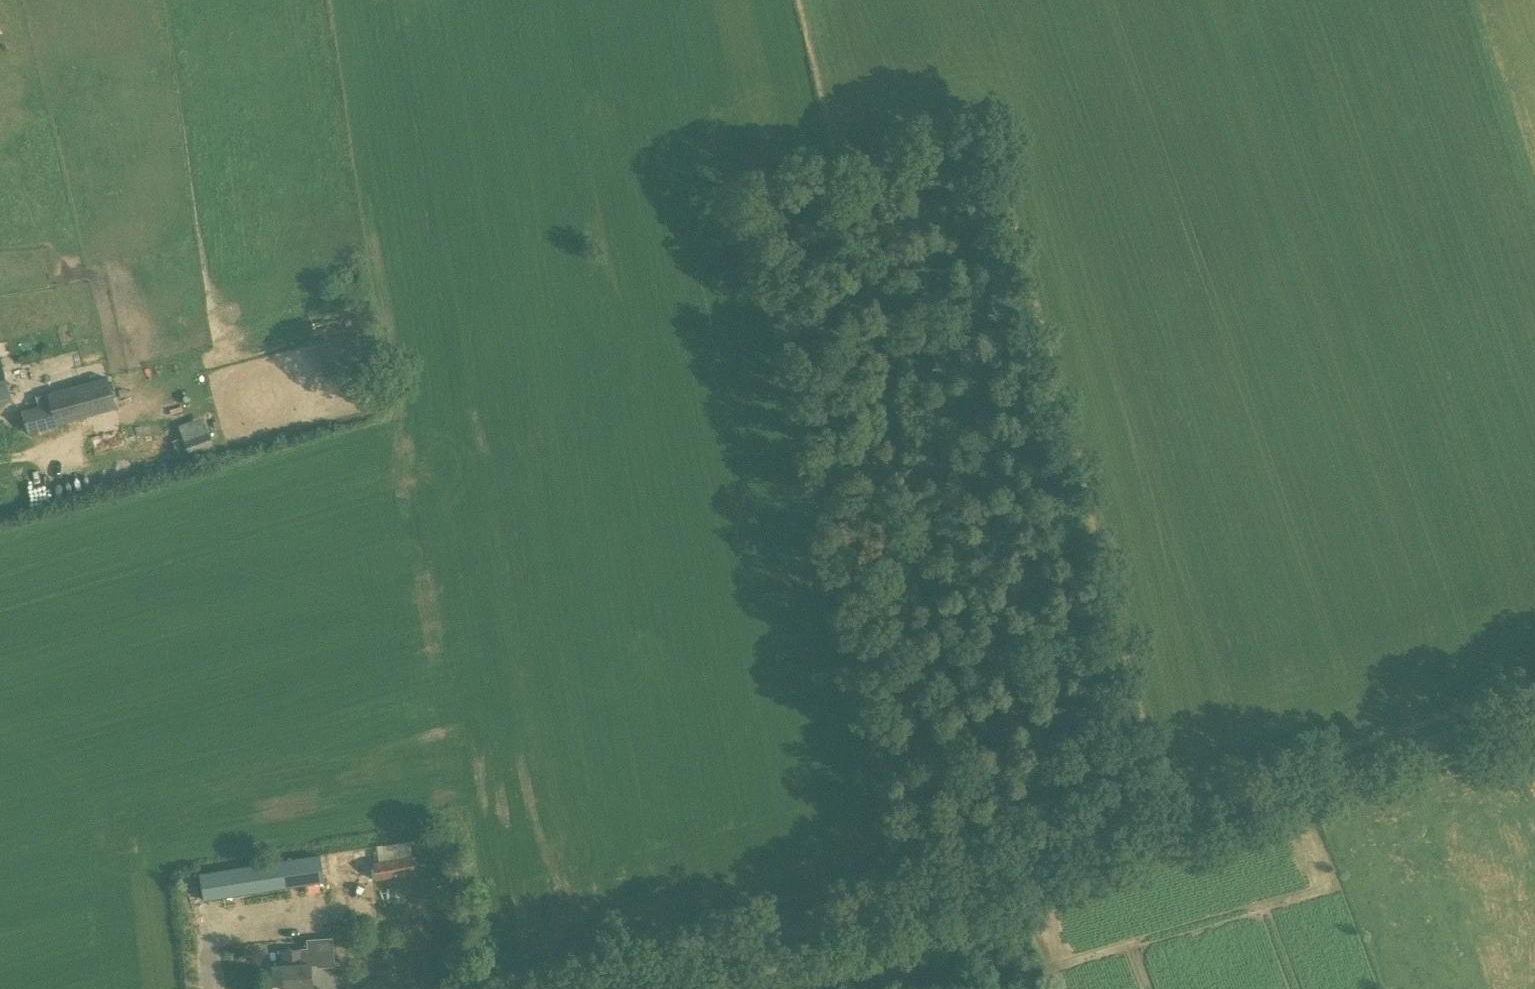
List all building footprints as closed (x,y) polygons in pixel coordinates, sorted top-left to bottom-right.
[(8,398),(0,366),(0,400),(8,398)] [(58,432),(56,426),(116,409),(107,377),(35,396),(38,407),(21,411),(28,434),(45,429),(46,436),(58,432)] [(183,438),(184,442),(189,457),(214,448),(207,429),(183,438)] [(409,840),(371,847),(374,873),(375,879),(414,873),(409,840)] [(325,881),(325,880),(321,855),(320,853),(197,872),(202,899),(325,881)] [(309,964),(316,964),(316,966),(334,965),(332,937),(306,939),(306,948),(281,949),(282,964),(283,988),(294,988),(310,988),(309,964)] [(267,939),(267,963),(278,963),(278,946),(303,946),(303,940),(267,939)]
